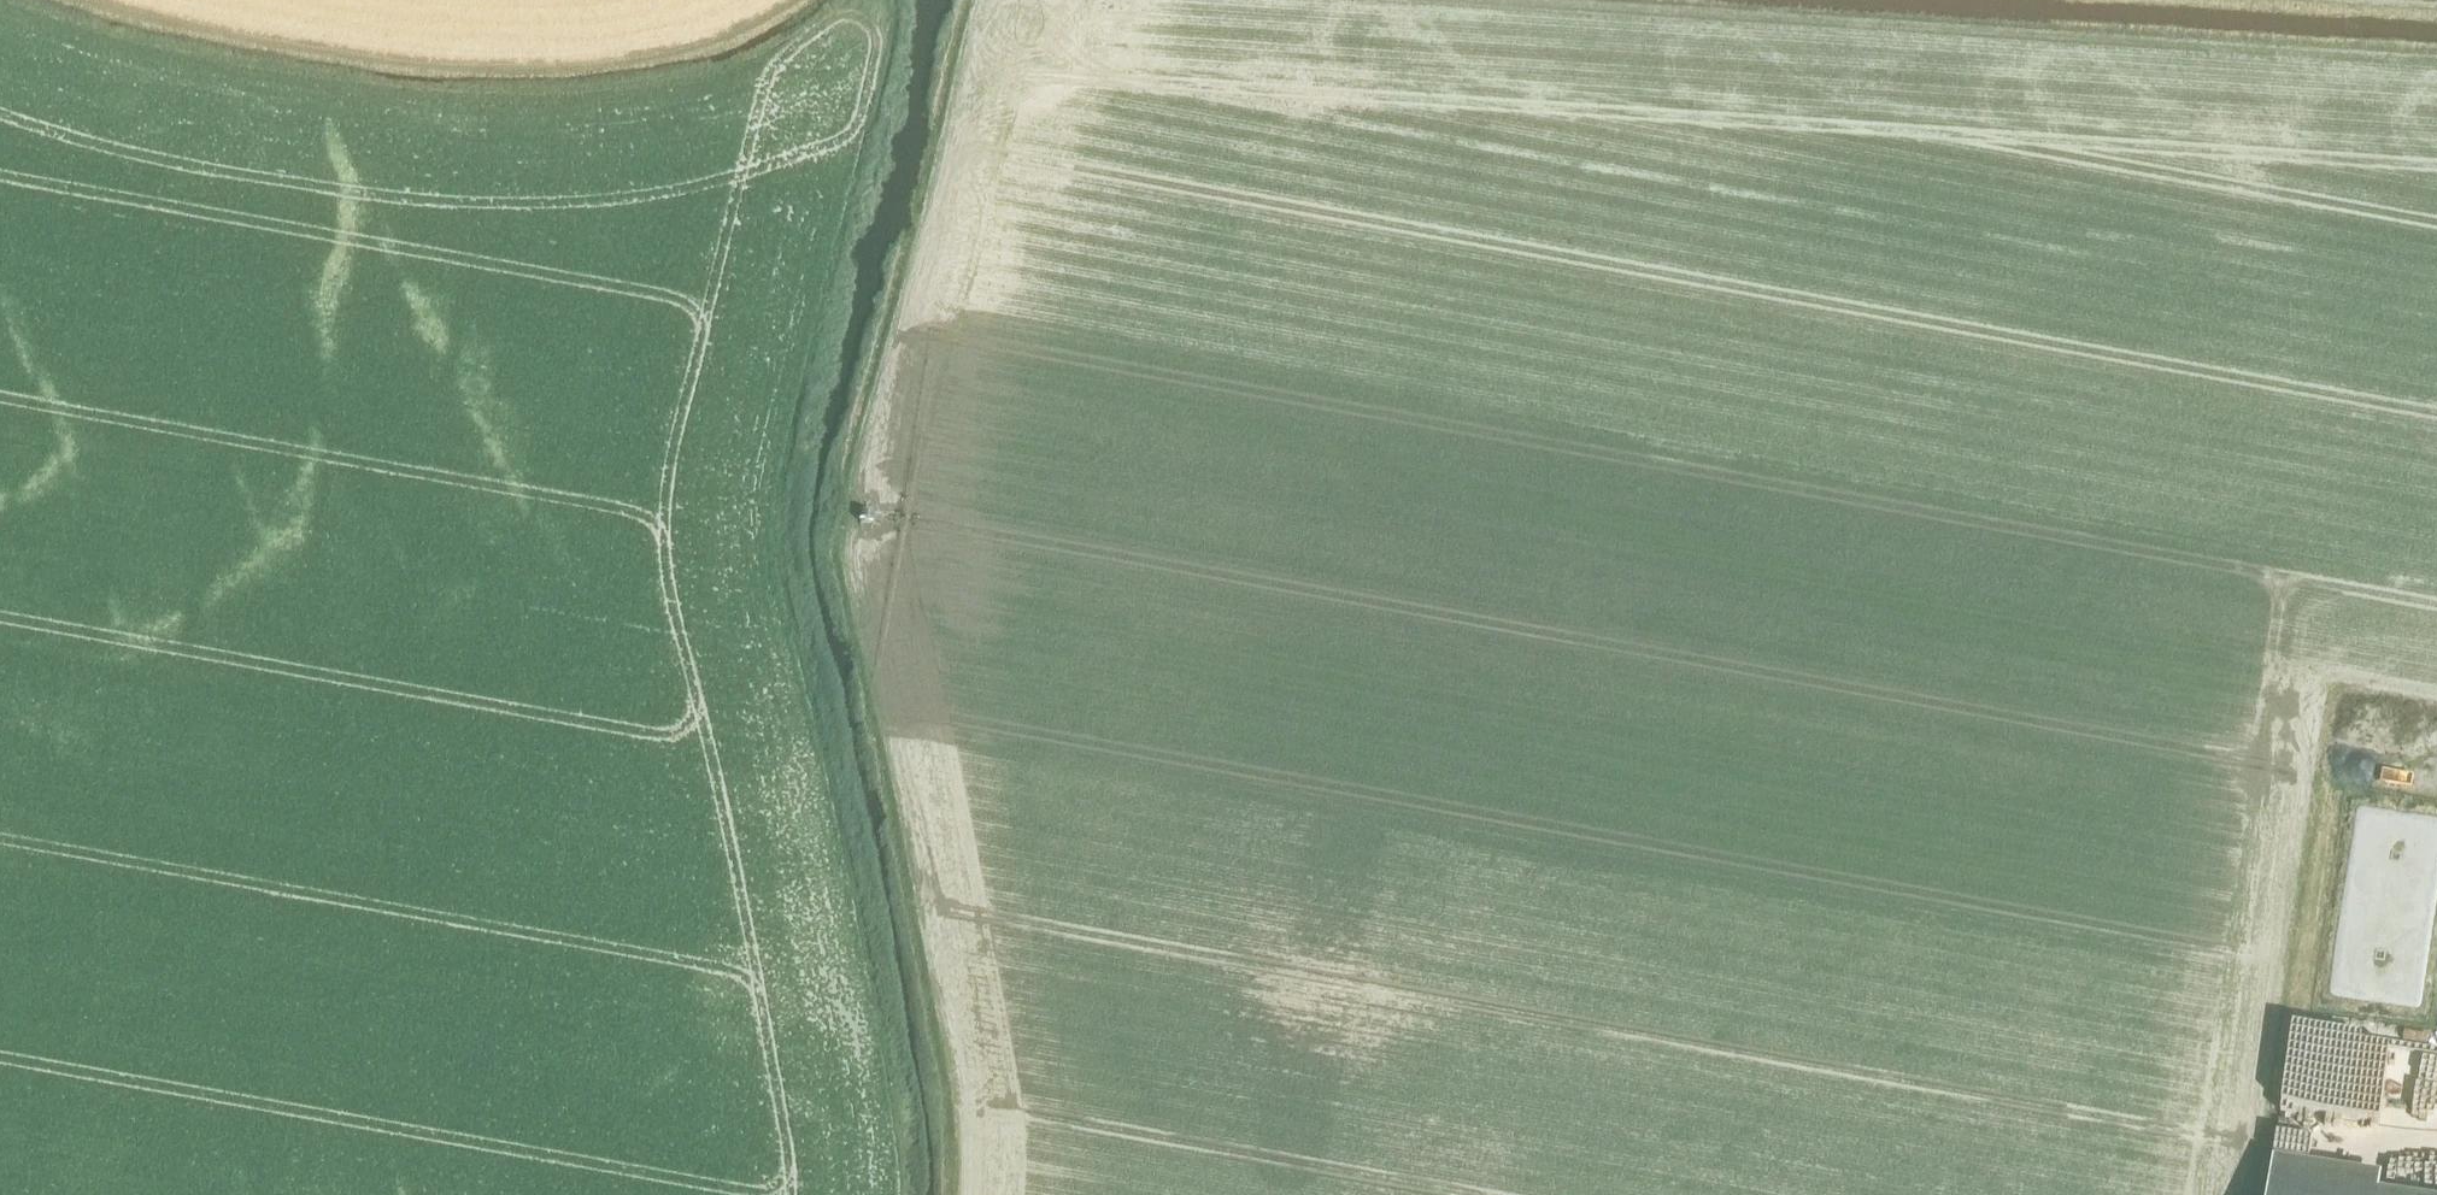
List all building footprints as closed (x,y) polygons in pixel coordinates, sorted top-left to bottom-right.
[(2333,1004),(2427,1015),(2436,934),(2436,907),(2414,904),(2412,922),(2385,919),(2398,812),(2357,807),(2333,1004)]
